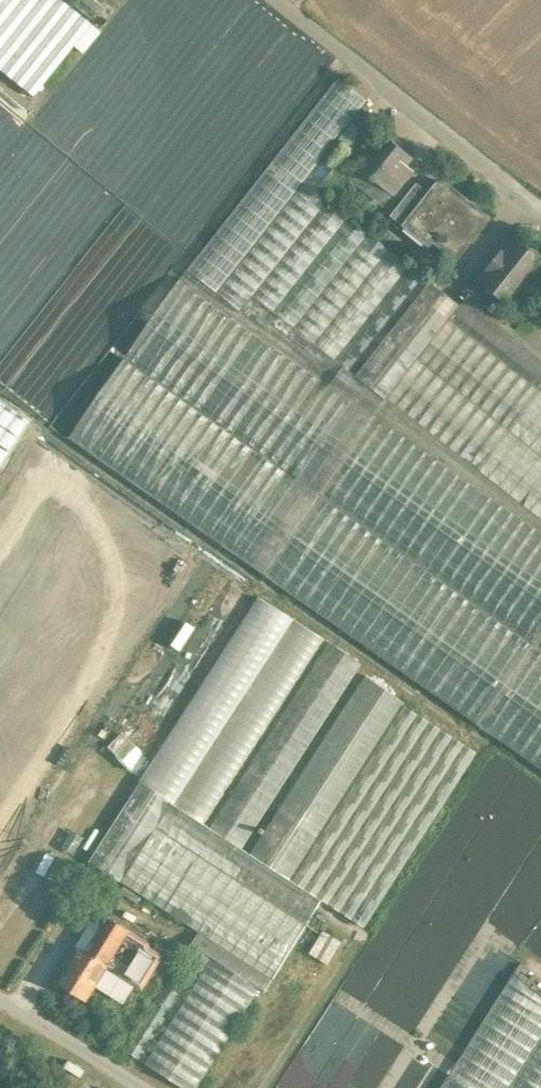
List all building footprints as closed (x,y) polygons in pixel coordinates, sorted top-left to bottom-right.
[(15,0),(0,0),(0,111),(13,120),(72,46),(15,0)] [(90,1),(90,0),(71,0),(79,10),(90,1)] [(331,71),(195,241),(254,288),(308,220),(325,199),(328,201),(346,179),(335,170),(323,160),(337,143),(335,141),(368,100),(331,71)] [(385,135),(359,168),(361,168),(352,179),(375,198),(384,187),(394,195),(405,181),(398,175),(413,157),(385,135)] [(349,152),(337,143),(323,160),(335,170),(349,152)] [(489,218),(441,180),(423,203),(410,219),(412,220),(431,236),(433,238),(436,234),(461,254),(489,218)] [(411,194),(393,217),(406,227),(412,220),(410,219),(423,203),(411,194)] [(328,201),(325,199),(308,220),(311,222),(253,295),(342,365),(344,366),(386,399),(460,305),(328,201)] [(8,371),(7,364),(14,353),(15,342),(25,328),(44,323),(46,306),(32,310),(34,291),(30,276),(16,275),(0,211),(0,370),(8,371)] [(431,236),(412,220),(406,227),(403,230),(423,246),(431,236)] [(513,237),(479,280),(484,284),(474,297),(490,309),(493,305),(494,305),(500,297),(505,300),(506,299),(513,291),(539,258),(513,237)] [(331,384),(180,279),(70,438),(264,573),(386,399),(344,366),(331,384)] [(522,321),(516,329),(490,309),(474,297),(470,293),(460,305),(386,399),(540,521),(540,335),(522,321)] [(342,365),(253,295),(244,306),(334,376),(342,365)] [(522,321),(540,335),(540,297),(522,321)] [(522,321),(500,304),(496,308),(494,305),(493,305),(490,309),(516,329),(522,321)] [(386,399),(264,573),(263,574),(540,769),(540,521),(386,399)] [(28,421),(0,403),(0,465),(28,421)] [(175,644),(187,625),(170,613),(157,632),(175,644)] [(329,642),(210,827),(242,848),(362,663),(329,642)] [(366,675),(250,853),(322,900),(364,927),(477,753),(405,706),(407,704),(366,675)] [(210,827),(140,782),(89,861),(199,932),(192,943),(260,988),(265,991),(322,900),(250,853),(242,848),(210,827)] [(130,931),(108,917),(102,927),(87,952),(108,966),(130,931)] [(92,921),(77,946),(81,948),(87,952),(102,927),(92,921)] [(320,927),(305,951),(325,964),(341,940),(320,927)] [(148,942),(130,931),(108,966),(107,967),(135,985),(142,989),(163,955),(149,947),(148,942)] [(191,943),(124,1049),(140,1059),(198,967),(203,971),(212,957),(192,943),(191,943)] [(87,952),(81,948),(59,983),(86,1001),(97,984),(107,967),(108,966),(87,952)] [(145,1063),(184,1087),(197,1087),(260,988),(212,957),(203,971),(145,1063)] [(135,985),(107,967),(97,984),(122,999),(127,998),(135,985)] [(514,974),(448,1076),(467,1087),(540,1087),(540,996),(514,974)] [(448,1076),(441,1087),(467,1087),(448,1076)]
